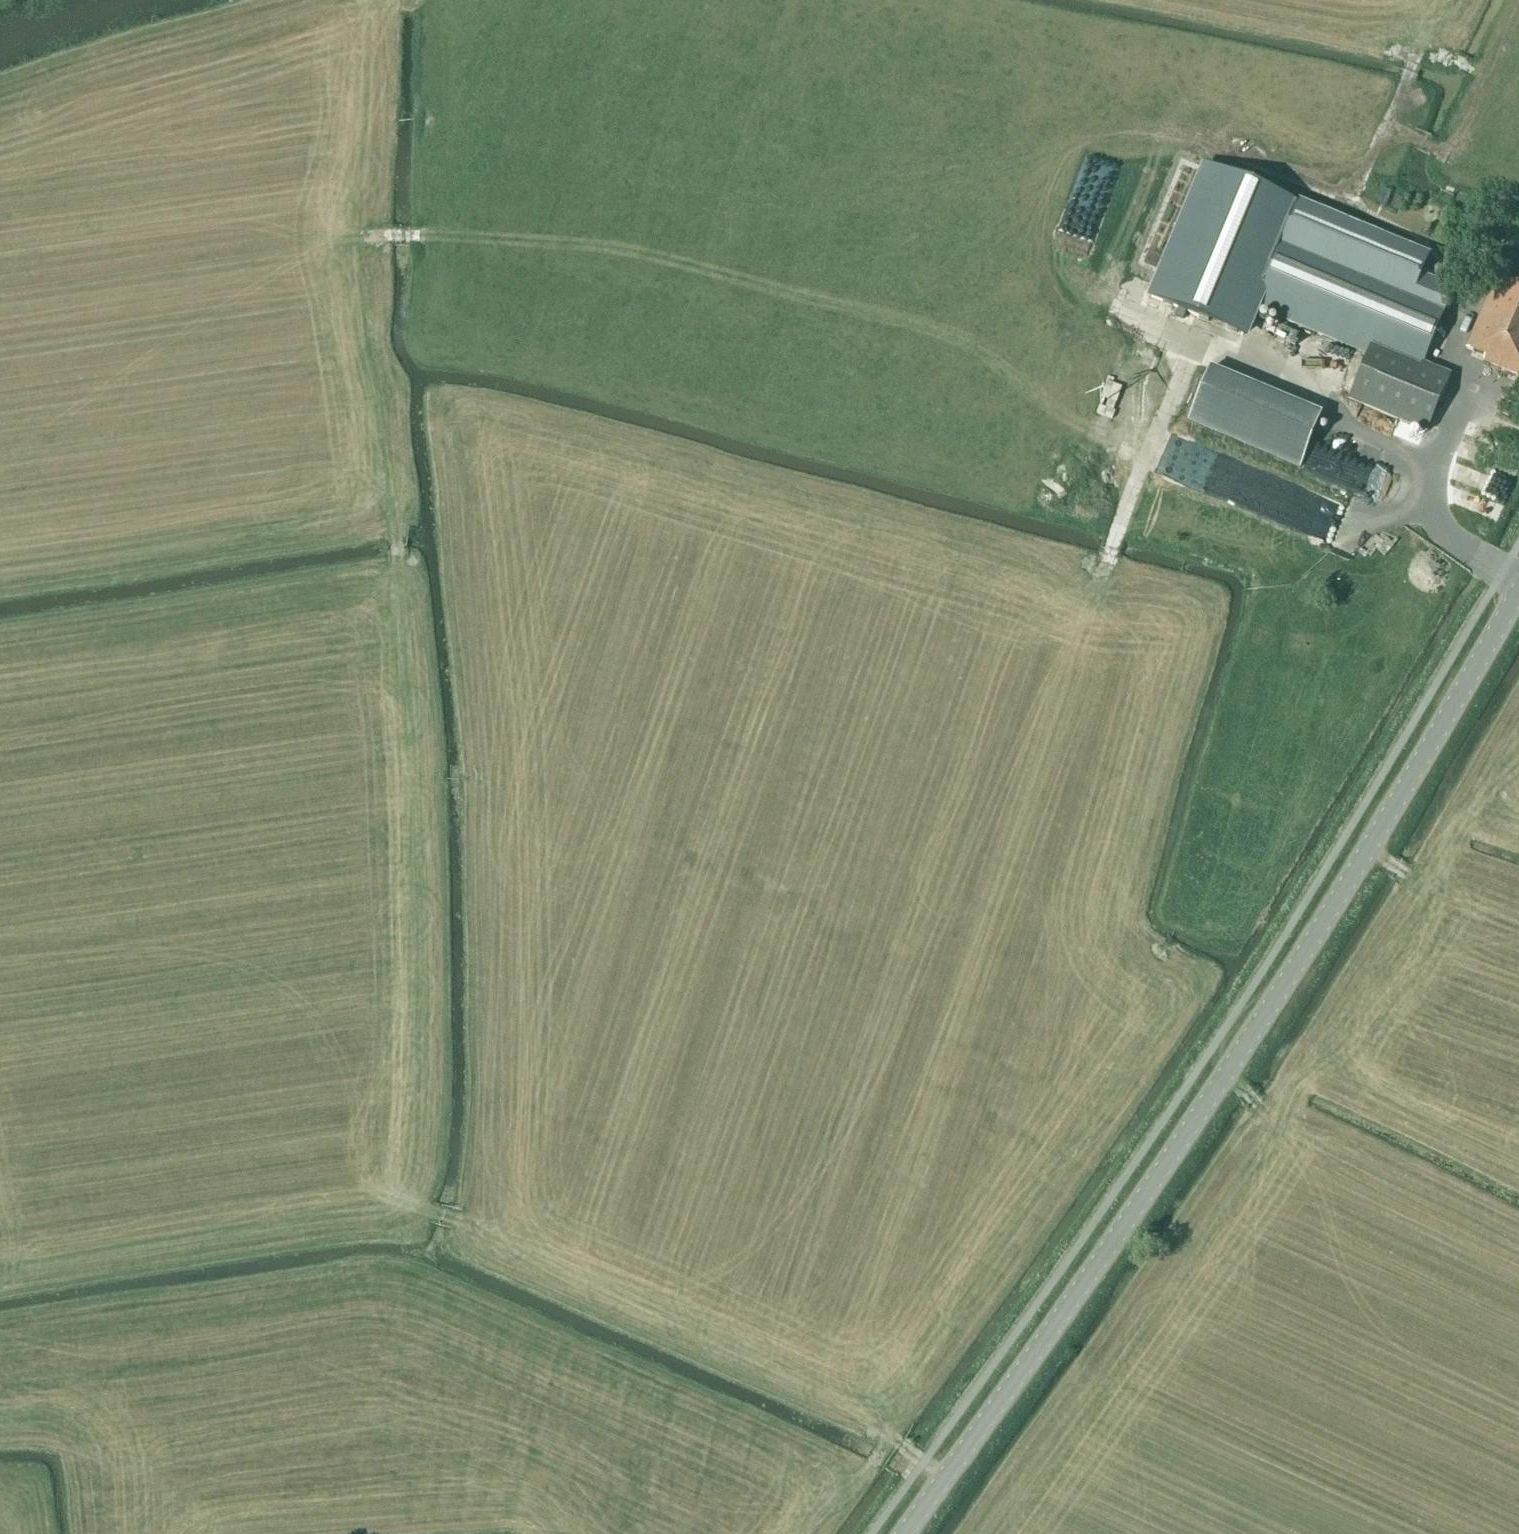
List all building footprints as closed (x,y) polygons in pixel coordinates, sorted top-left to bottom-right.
[(1209,162),(1152,293),(1243,332),(1254,306),(1366,355),(1347,396),(1426,431),(1450,375),(1423,363),(1455,290),(1423,276),(1431,258),(1209,162)] [(1511,250),(1498,280),(1496,279),(1466,349),(1484,357),(1483,361),(1518,377),(1518,254),(1511,250)] [(1188,423),(1301,466),(1320,413),(1207,371),(1188,423)] [(1307,464),(1368,492),(1381,466),(1319,437),(1307,464)]
